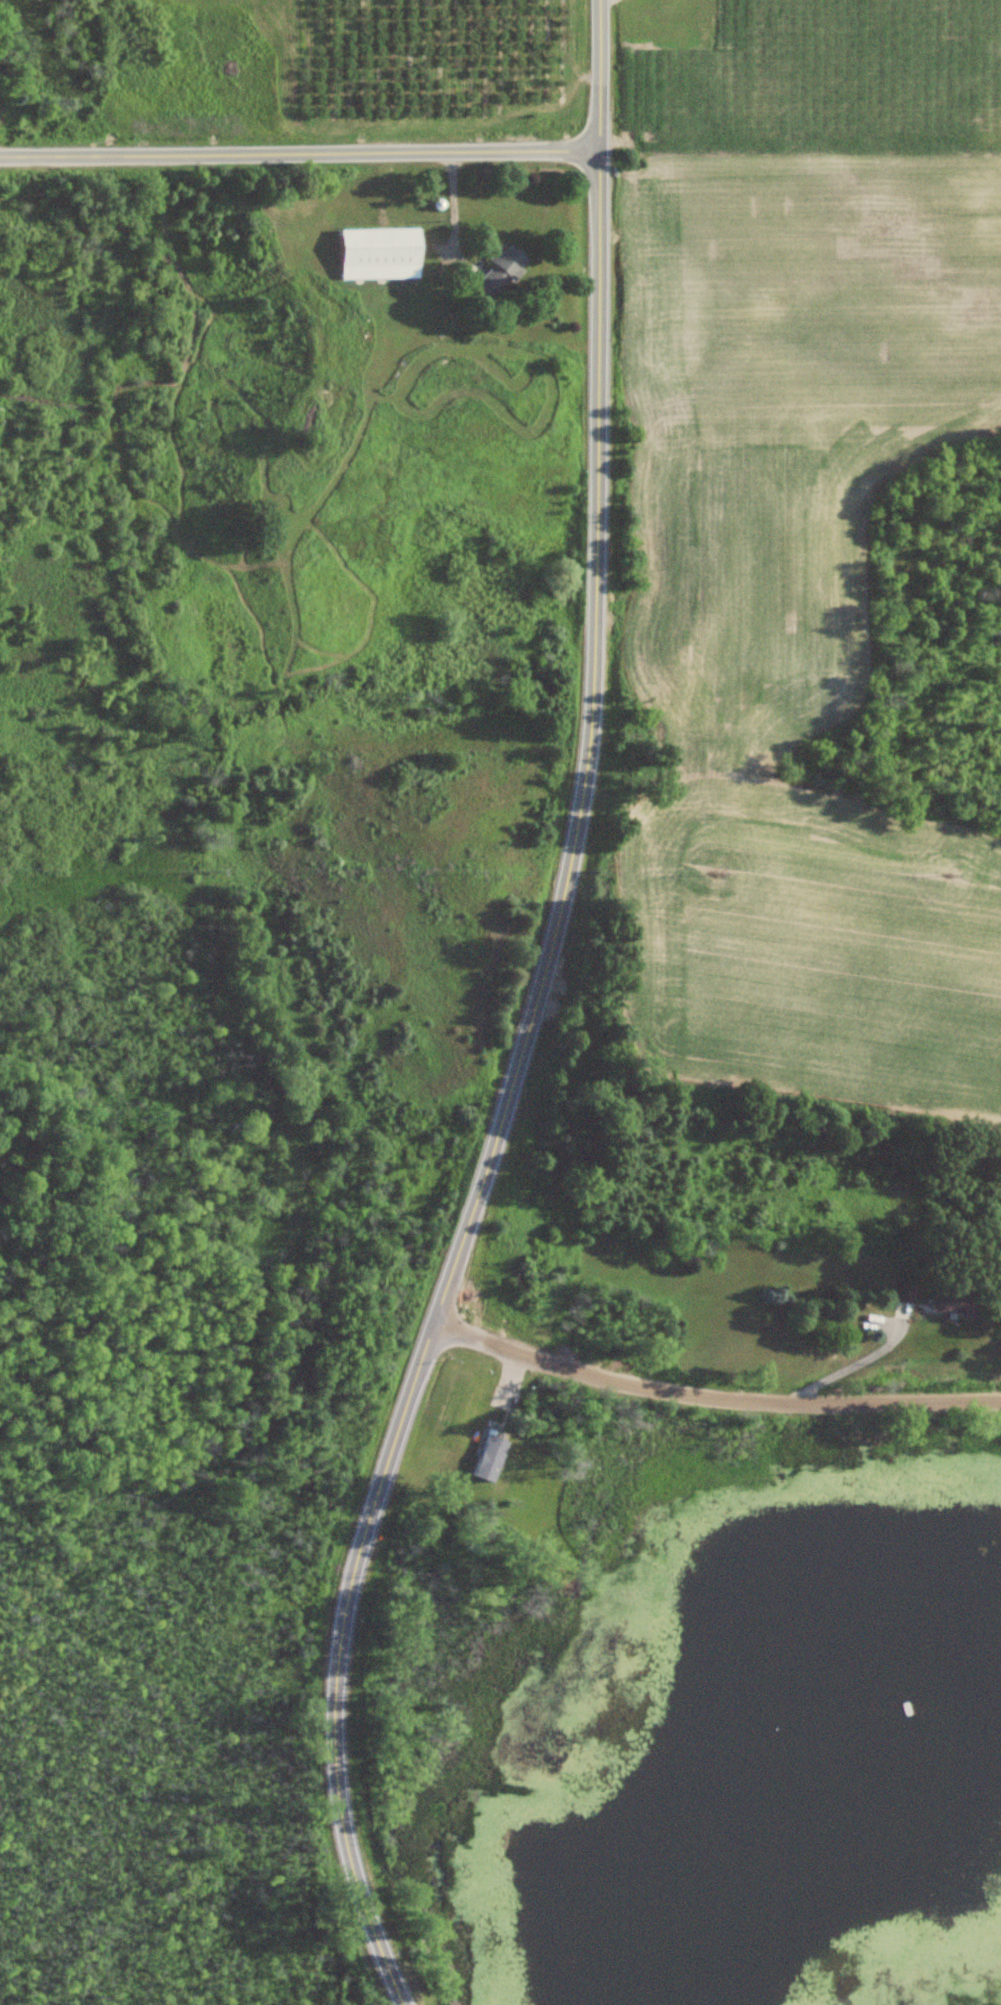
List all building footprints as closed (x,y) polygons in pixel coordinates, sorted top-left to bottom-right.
[(420,279),(419,229),(341,230),(341,280),(420,279)] [(497,249),(486,261),(491,265),(472,286),(491,303),(528,260),(510,244),(502,253),(497,249)] [(974,1316),(976,1294),(932,1290),(930,1312),(974,1316)] [(507,1440),(486,1434),(475,1477),(496,1482),(507,1440)]
